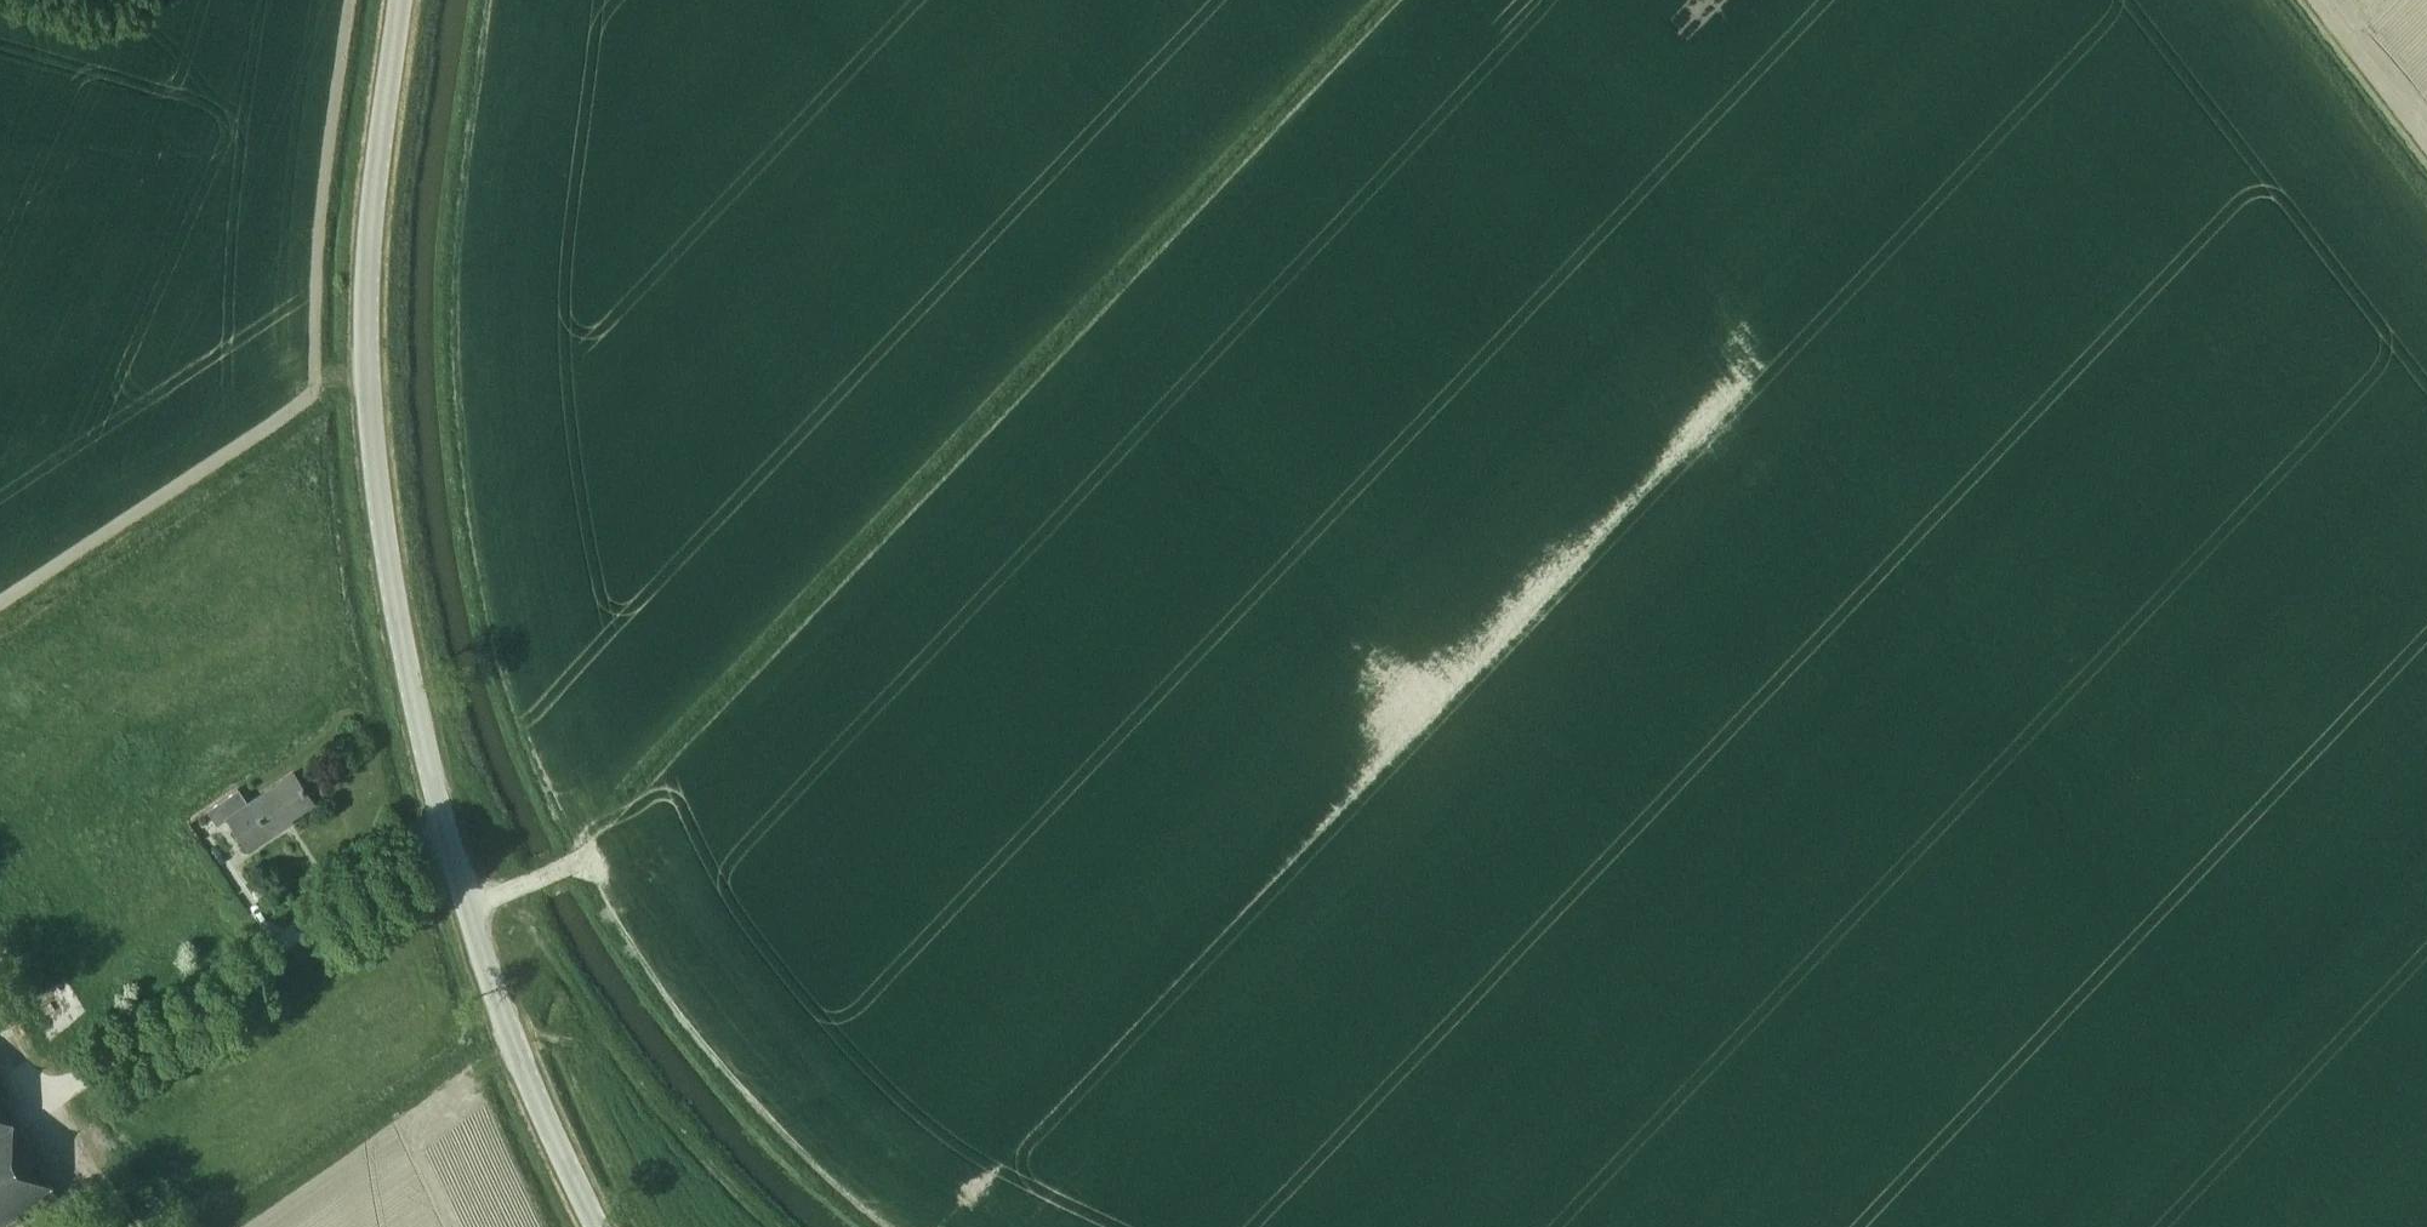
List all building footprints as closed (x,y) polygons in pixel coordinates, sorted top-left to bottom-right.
[(312,800),(293,772),(248,802),(238,788),(207,809),(217,824),(227,817),(248,848),(282,825),(280,822),(312,800)] [(57,1195),(0,1088),(0,1225),(57,1195)]
